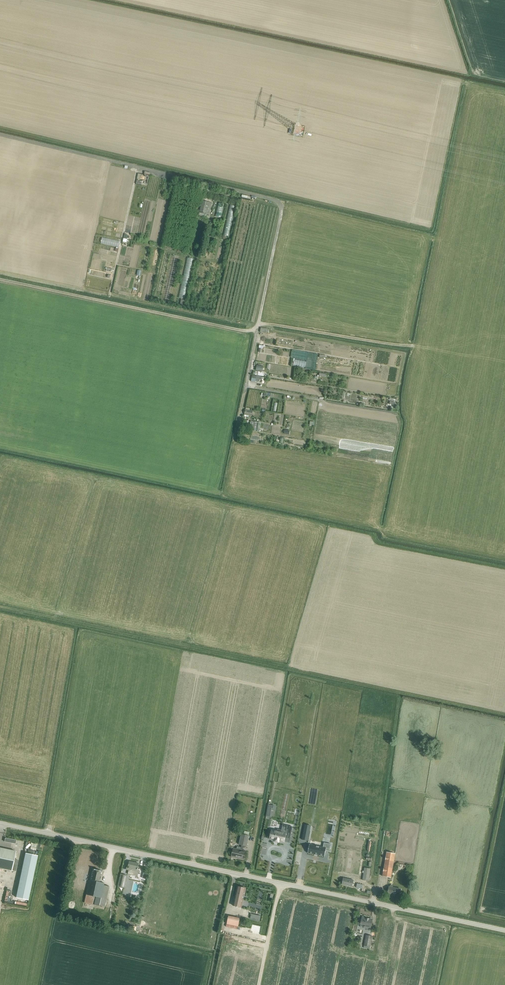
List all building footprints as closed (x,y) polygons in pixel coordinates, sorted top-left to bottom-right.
[(202,201),(199,213),(209,215),(212,203),(210,203),(210,202),(202,201)] [(259,432),(261,423),(251,422),(249,431),(259,432)] [(246,816),(245,820),(254,822),(256,813),(252,812),(251,817),(246,816)] [(271,829),(269,839),(274,840),(273,842),(279,844),(280,841),(285,842),(285,841),(286,838),(290,839),(293,827),(288,826),(287,830),(286,833),(285,836),(280,834),(281,830),(277,829),(277,831),(271,829)] [(241,847),(241,848),(241,847),(237,847),(237,849),(233,848),(231,857),(244,860),(246,851),(243,850),(243,849),(245,847),(245,846),(247,847),(250,836),(249,836),(244,835),(241,834),(239,845),(242,845),(241,847)] [(310,845),(308,853),(324,856),(325,857),(326,851),(329,852),(331,844),(324,843),(323,848),(310,845)] [(12,871),(16,852),(0,848),(0,869),(12,871)] [(395,854),(387,852),(383,876),(391,878),(395,854)] [(25,854),(16,898),(28,900),(28,899),(37,856),(25,854)] [(127,867),(126,870),(129,871),(128,875),(138,877),(139,870),(138,870),(139,864),(130,861),(128,867),(127,867)] [(369,881),(371,869),(364,868),(363,880),(369,881)] [(90,880),(87,893),(85,903),(99,906),(105,907),(110,887),(105,886),(105,884),(101,883),(103,872),(93,870),(91,880),(90,880)] [(121,874),(118,887),(124,889),(127,876),(121,874)] [(353,887),(354,881),(344,878),(342,885),(353,887)] [(242,908),(243,903),(244,898),(246,889),(237,887),(233,906),(242,908)] [(401,889),(389,887),(388,894),(400,896),(401,889)] [(240,919),(228,916),(227,924),(239,927),(240,919)] [(361,924),(364,925),(364,928),(370,930),(371,926),(372,920),(362,917),(361,924)] [(366,935),(364,946),(370,947),(372,937),(366,935)] [(231,939),(229,947),(233,948),(237,948),(239,940),(231,939)]
